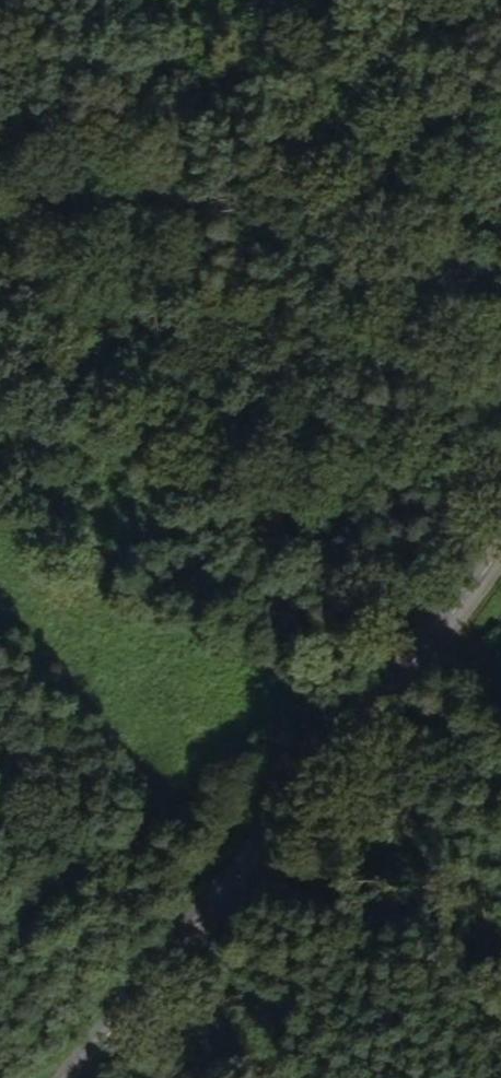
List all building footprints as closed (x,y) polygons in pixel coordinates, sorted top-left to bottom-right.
[(447,616),(433,633),(452,651),(467,633),(447,616)]
